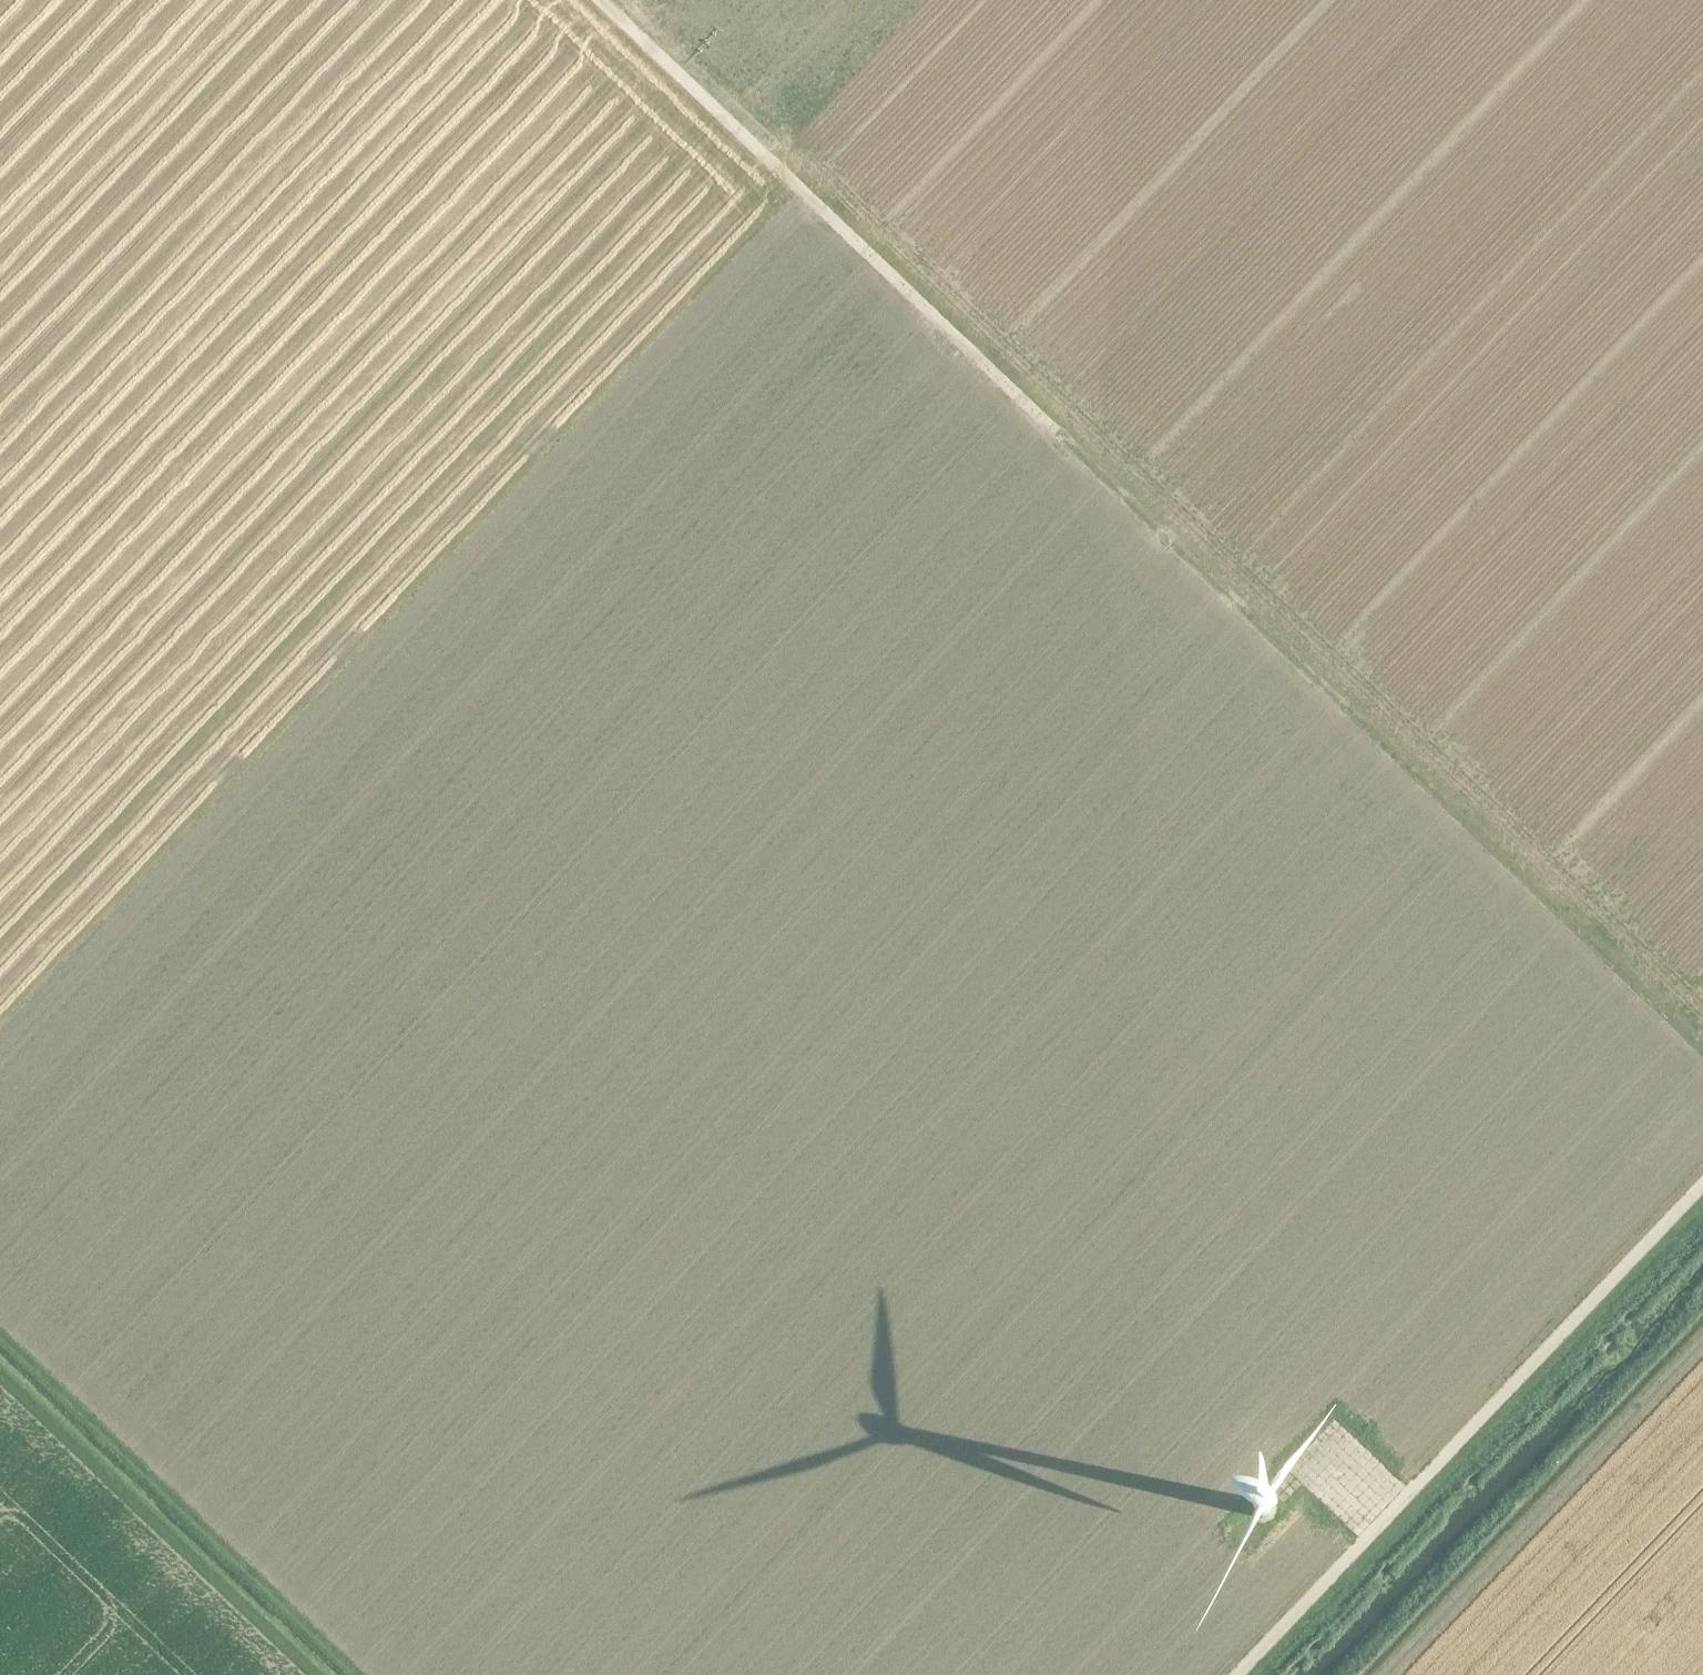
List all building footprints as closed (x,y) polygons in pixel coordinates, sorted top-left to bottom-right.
[(1274,1511),(1274,1510),(1273,1509),(1273,1508),(1273,1507),(1272,1506),(1272,1505),(1271,1505),(1271,1504),(1270,1503),(1269,1503),(1268,1502),(1267,1502),(1266,1501),(1265,1501),(1264,1501),(1263,1501),(1262,1502),(1261,1502),(1260,1502),(1260,1503),(1259,1503),(1258,1504),(1257,1505),(1256,1506),(1256,1507),(1255,1508),(1255,1509),(1255,1510),(1255,1511),(1255,1512),(1256,1513),(1256,1514),(1256,1515),(1257,1516),(1258,1517),(1258,1518),(1259,1518),(1260,1518),(1260,1519),(1261,1519),(1262,1519),(1263,1520),(1264,1520),(1265,1520),(1266,1520),(1267,1519),(1268,1519),(1269,1518),(1270,1518),(1271,1517),(1271,1516),(1272,1516),(1272,1515),(1273,1514),(1273,1513),(1273,1512),(1274,1511)]
